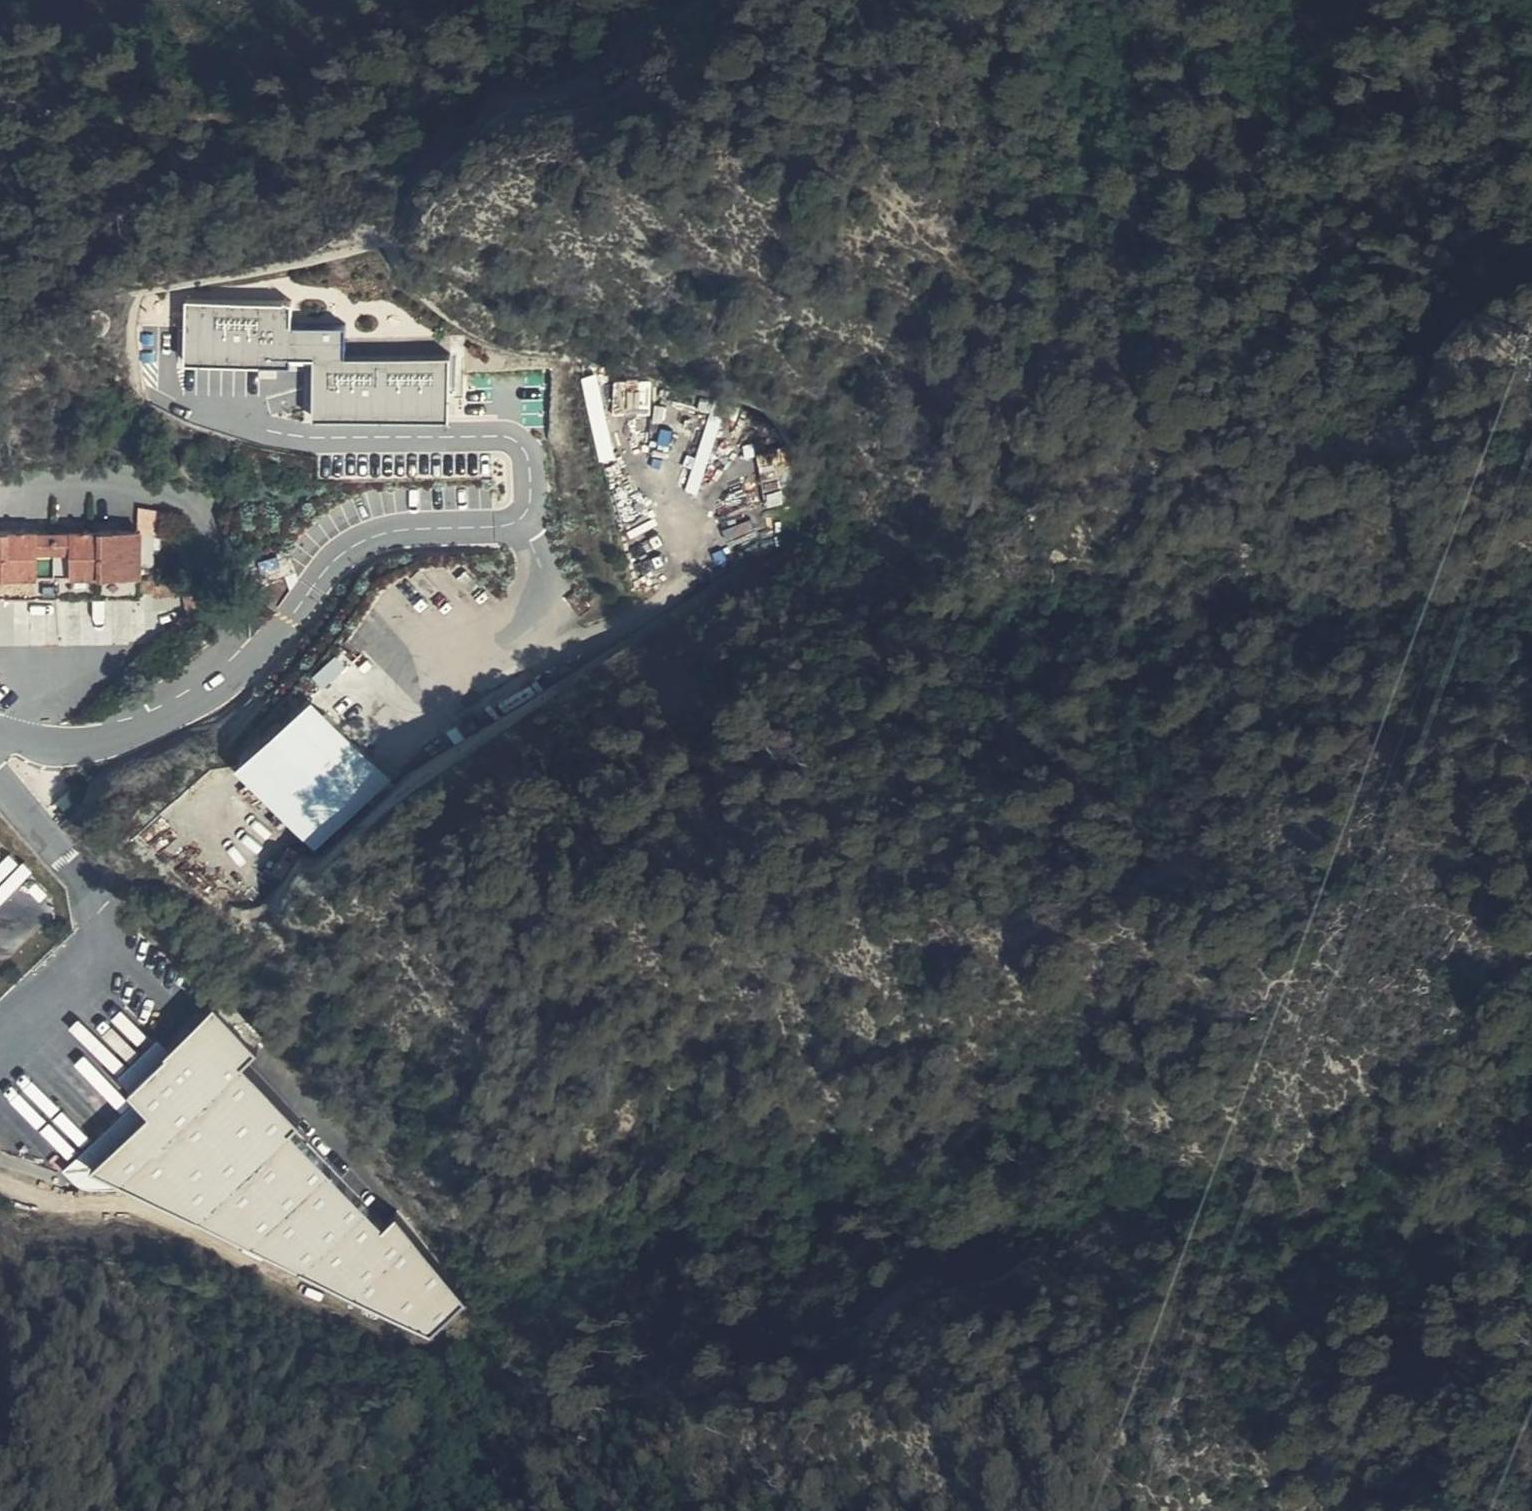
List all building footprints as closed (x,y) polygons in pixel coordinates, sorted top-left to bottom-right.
[(291,300),(189,301),(190,363),(314,363),(314,425),(452,424),(451,351),(349,351),(349,322),(291,322),(291,300)] [(0,524),(0,592),(73,593),(70,534),(45,533),(46,525),(0,524)] [(70,534),(70,525),(46,525),(45,533),(70,534)] [(178,595),(201,581),(196,572),(155,571),(155,544),(144,543),(145,526),(86,525),(87,534),(70,534),(73,593),(178,595)] [(86,525),(70,525),(70,534),(87,534),(86,525)] [(144,543),(155,544),(155,527),(145,526),(144,543)] [(314,690),(235,765),(313,847),(392,772),(314,690)] [(217,996),(128,1079),(155,1099),(97,1159),(431,1333),(471,1298),(400,1211),(388,1222),(295,1124),(309,1112),(247,1059),(265,1047),(217,996)]
